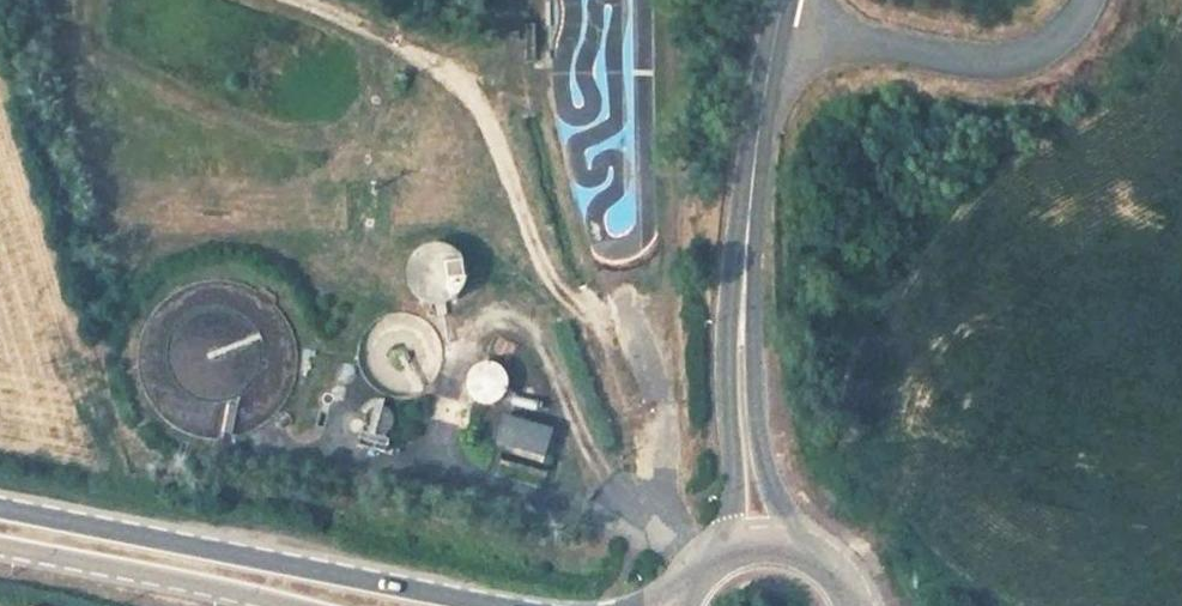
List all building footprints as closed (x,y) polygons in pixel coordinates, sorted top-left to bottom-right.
[(406,286),(450,313),(479,266),(435,239),(406,286)] [(502,409),(518,375),(482,357),(465,391),(502,409)] [(366,401),(367,441),(395,440),(394,399),(366,401)] [(550,432),(503,416),(494,443),(542,459),(550,432)]
